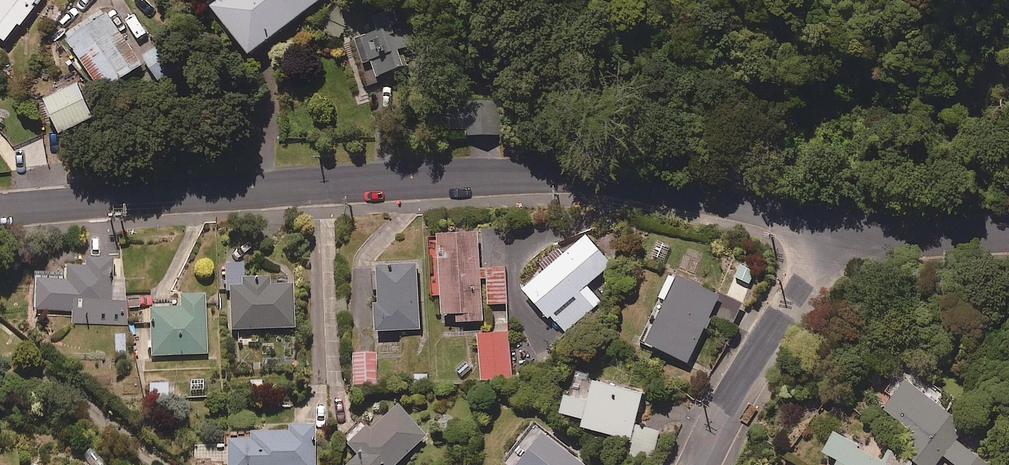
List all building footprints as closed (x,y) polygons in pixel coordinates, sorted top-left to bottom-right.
[(31,0),(0,0),(0,39),(31,0)] [(212,3),(250,52),(319,0),(216,0),(212,3)] [(411,44),(394,5),(368,17),(366,12),(346,20),(371,78),(406,63),(400,49),(411,44)] [(100,9),(56,30),(94,92),(140,63),(100,9)] [(75,77),(34,96),(51,131),(91,113),(75,77)] [(502,98),(447,100),(449,135),(503,133),(502,98)] [(479,230),(437,233),(442,313),(463,312),(463,321),(484,319),(483,305),(509,303),(506,266),(481,268),(479,230)] [(613,263),(588,234),(526,287),(565,333),(601,301),(587,285),(613,263)] [(110,256),(85,256),(85,266),(64,266),(64,279),(33,279),(34,312),(73,312),(73,323),(126,322),(126,279),(111,279),(110,256)] [(759,268),(742,260),(727,295),(733,298),(725,318),(735,322),(759,268)] [(243,263),(225,263),(225,286),(230,286),(231,330),(294,329),(293,284),(259,285),(259,281),(244,281),(243,263)] [(419,264),(378,265),(380,329),(420,328),(419,264)] [(722,295),(674,270),(663,293),(670,297),(648,341),(689,362),(722,295)] [(204,295),(179,297),(180,306),(149,308),(152,356),(208,353),(204,295)] [(510,332),(479,334),(481,379),(513,377),(510,332)] [(375,353),(352,355),(354,385),(377,384),(375,353)] [(908,378),(867,431),(910,464),(913,464),(916,461),(922,464),(936,464),(944,455),(957,464),(992,464),(967,446),(978,432),(908,378)] [(644,391),(595,379),(590,398),(565,392),(560,411),(585,417),(583,426),(656,445),(660,430),(636,424),(644,391)] [(396,405),(370,431),(365,426),(346,444),(356,455),(346,464),(396,464),(426,436),(396,405)] [(295,406),(295,428),(286,428),(286,434),(228,434),(228,464),(315,464),(314,406),(295,406)] [(534,421),(506,457),(516,464),(589,464),(534,421)] [(837,430),(817,464),(891,464),(860,447),(861,444),(837,430)]
